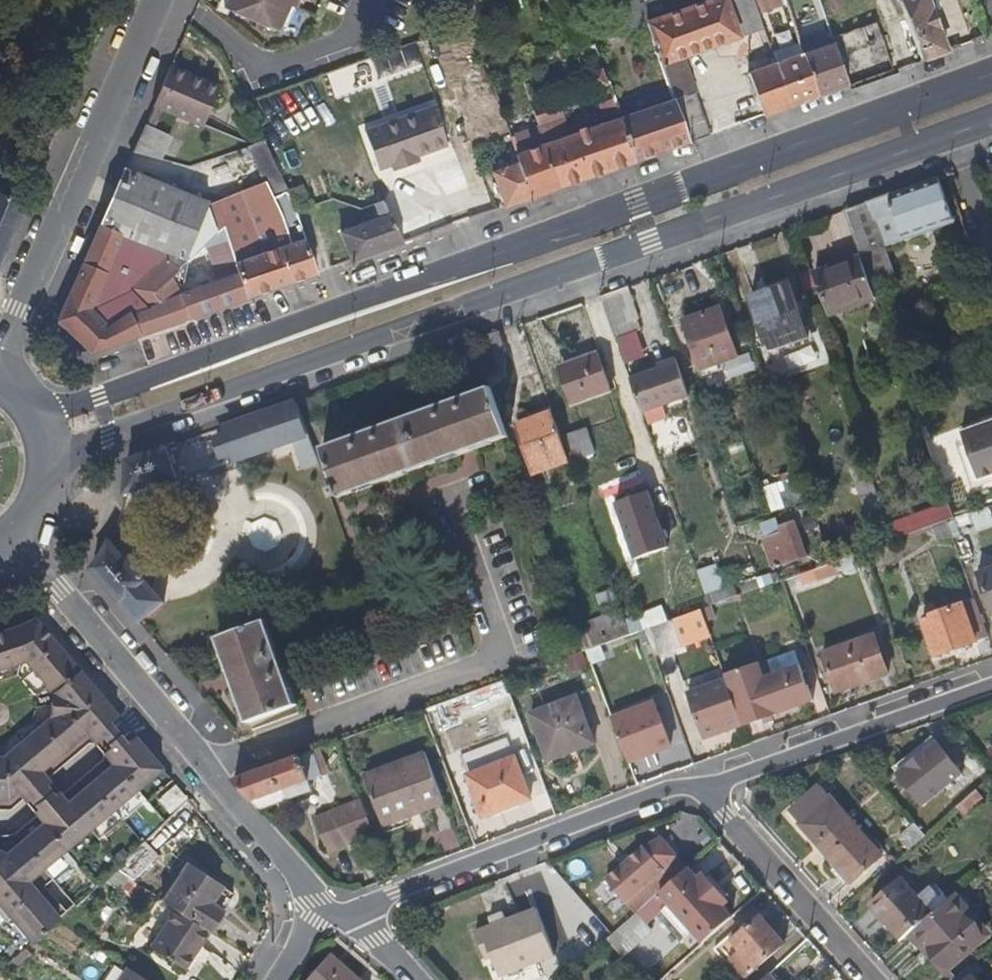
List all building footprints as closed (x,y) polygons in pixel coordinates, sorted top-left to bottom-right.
[(225,11),(280,35),(291,9),(296,11),(301,0),(229,0),(225,11)] [(754,0),(651,0),(641,3),(640,0),(632,0),(612,7),(621,33),(648,24),(662,64),(683,56),(717,45),(764,28),(759,13),(754,0)] [(785,0),(754,0),(759,13),(786,3),(785,0)] [(929,0),(901,0),(905,11),(909,21),(922,59),(937,54),(947,50),(940,30),(929,0)] [(804,54),(834,43),(830,31),(800,41),(804,54)] [(844,76),(838,59),(834,43),(804,54),(812,78),(818,96),(848,86),(844,76)] [(812,78),(804,54),(777,63),(791,106),(807,100),(818,96),(812,78)] [(777,63),(774,55),(768,58),(771,65),(777,63)] [(695,91),(683,56),(662,64),(664,70),(668,83),(673,98),(695,91)] [(791,106),(777,63),(771,65),(768,58),(756,62),(759,69),(749,73),(764,115),(779,110),(791,106)] [(608,83),(603,67),(589,72),(595,88),(599,86),(608,83)] [(203,130),(220,91),(171,68),(157,99),(161,101),(157,110),(160,112),(203,130)] [(668,83),(664,70),(658,72),(663,85),(668,83)] [(524,86),(522,79),(514,81),(517,88),(524,86)] [(618,111),(615,102),(608,83),(599,86),(609,114),(618,111)] [(506,93),(503,85),(495,88),(497,96),(506,93)] [(710,134),(695,91),(673,98),(674,100),(683,127),(689,142),(710,134)] [(157,110),(161,101),(157,99),(153,109),(157,110)] [(683,127),(674,100),(650,108),(621,118),(635,161),(666,150),(689,142),(683,127)] [(560,115),(555,101),(533,109),(537,123),(550,118),(560,115)] [(518,123),(512,106),(502,109),(508,126),(518,123)] [(152,130),(160,112),(157,110),(153,109),(145,127),(152,130)] [(448,145),(436,109),(369,132),(382,168),(397,163),(399,169),(421,161),(419,156),(448,145)] [(621,118),(618,111),(609,114),(612,121),(621,118)] [(558,140),(550,118),(537,123),(545,145),(558,140)] [(635,161),(621,118),(612,121),(558,140),(545,145),(552,167),(559,187),(598,174),(635,161)] [(161,160),(171,137),(152,130),(145,127),(132,155),(161,160)] [(276,166),(265,143),(251,149),(262,172),(276,166)] [(559,187),(552,167),(545,145),(518,155),(521,163),(532,197),(559,187)] [(532,197),(521,163),(494,172),(505,206),(532,197)] [(308,245),(303,228),(298,212),(297,210),(289,191),(283,179),(276,166),(262,172),(265,182),(217,205),(225,227),(228,238),(241,276),(248,298),(317,273),(308,245)] [(189,263),(221,231),(211,206),(213,203),(185,192),(126,169),(94,242),(67,301),(58,321),(68,329),(79,339),(88,349),(92,354),(122,343),(108,325),(99,316),(90,305),(108,298),(133,287),(145,303),(152,298),(157,304),(139,313),(137,308),(128,312),(130,317),(136,326),(140,336),(191,318),(184,295),(189,263)] [(963,219),(956,202),(947,175),(936,179),(914,187),(878,200),(847,211),(849,215),(851,220),(857,238),(864,257),(868,268),(873,281),(896,272),(887,247),(933,231),(955,223),(955,221),(963,219)] [(312,204),(304,185),(289,191),(297,210),(312,204)] [(13,234),(26,204),(0,193),(0,263),(13,234)] [(404,242),(394,223),(389,212),(385,204),(383,203),(380,203),(376,204),(381,218),(342,232),(352,260),(404,242)] [(979,265),(966,228),(951,233),(964,269),(979,265)] [(248,298),(241,276),(228,238),(219,241),(230,276),(184,295),(191,318),(248,298)] [(879,297),(873,281),(868,268),(864,257),(819,273),(833,314),(879,297)] [(811,338),(792,283),(753,297),(772,351),(811,338)] [(638,318),(628,288),(603,296),(613,327),(638,318)] [(739,355),(723,308),(687,320),(704,368),(739,355)] [(140,336),(136,326),(130,317),(108,325),(122,343),(140,336)] [(616,340),(627,362),(642,355),(631,333),(616,340)] [(613,392),(598,353),(567,365),(574,385),(567,387),(574,406),(613,392)] [(694,401),(681,364),(632,381),(644,414),(646,418),(694,401)] [(574,385),(567,365),(560,367),(567,387),(574,385)] [(475,447),(511,434),(506,420),(498,397),(494,384),(416,414),(364,433),(325,448),(343,495),(411,470),(475,447)] [(310,434),(299,403),(243,422),(227,428),(230,435),(216,440),(223,457),(235,453),(238,460),(295,440),(299,450),(306,468),(321,463),(310,434)] [(572,463),(565,442),(553,413),(518,426),(534,469),(551,463),(553,469),(572,463)] [(966,430),(982,477),(991,474),(991,421),(966,430)] [(572,458),(593,454),(588,427),(568,431),(572,458)] [(179,478),(174,462),(170,447),(169,448),(130,461),(129,472),(128,483),(126,496),(155,486),(170,481),(179,478)] [(553,469),(551,463),(534,469),(536,475),(553,469)] [(812,498),(806,484),(780,493),(784,507),(812,498)] [(937,525),(952,520),(960,517),(954,502),(892,524),(898,539),(937,525)] [(286,552),(268,503),(220,520),(228,544),(237,569),(286,552)] [(972,513),(979,536),(991,531),(991,506),(972,513)] [(979,536),(972,513),(960,517),(952,520),(957,537),(959,542),(979,536)] [(957,537),(952,520),(937,525),(943,542),(957,537)] [(809,555),(797,521),(781,526),(783,530),(766,536),(777,566),(809,555)] [(898,539),(892,524),(877,529),(882,545),(898,539)] [(208,534),(205,525),(195,529),(198,537),(208,534)] [(141,623),(159,608),(166,603),(112,539),(104,555),(94,569),(109,586),(141,623)] [(856,569),(851,557),(835,563),(840,575),(856,569)] [(699,566),(706,601),(727,597),(720,562),(699,566)] [(830,562),(786,578),(791,592),(835,576),(830,562)] [(979,572),(991,610),(991,568),(979,572)] [(599,607),(617,602),(614,588),(596,593),(599,607)] [(990,637),(978,600),(926,620),(938,655),(990,637)] [(648,625),(668,618),(663,605),(643,612),(648,625)] [(57,643),(35,618),(14,627),(25,664),(29,667),(50,649),(57,643)] [(687,646),(678,619),(647,630),(653,646),(657,657),(687,646)] [(302,707),(270,621),(247,629),(221,638),(253,723),(302,707)] [(14,627),(0,631),(0,671),(25,664),(14,627)] [(874,656),(883,653),(876,635),(825,653),(839,692),(881,676),(874,656)] [(79,669),(57,643),(50,649),(73,676),(79,669)] [(73,676),(50,649),(29,667),(52,694),(73,676)] [(890,673),(883,653),(874,656),(881,676),(890,673)] [(814,700),(802,663),(732,689),(743,720),(744,725),(814,700)] [(71,717),(98,692),(79,669),(73,676),(52,694),(50,720),(43,727),(66,754),(87,735),(71,717)] [(743,720),(732,689),(728,679),(689,693),(703,735),(743,720)] [(108,724),(116,713),(98,692),(71,717),(87,735),(91,734),(94,735),(95,736),(101,731),(108,724)] [(597,742),(578,694),(532,712),(550,759),(597,742)] [(672,746),(657,703),(614,718),(630,762),(672,746)] [(126,726),(123,721),(116,713),(108,724),(101,731),(105,735),(115,728),(120,724),(126,726)] [(66,754),(43,727),(18,747),(41,774),(66,754)] [(117,756),(137,739),(131,732),(112,750),(117,756)] [(962,771),(938,742),(937,743),(930,734),(914,746),(921,753),(927,763),(942,780),(953,771),(956,775),(962,771)] [(134,788),(158,765),(155,760),(137,739),(117,756),(113,760),(114,763),(134,788)] [(9,803),(41,774),(18,747),(3,760),(9,803)] [(311,779),(327,773),(318,750),(266,769),(237,779),(250,795),(263,810),(314,789),(311,779)] [(448,802),(428,750),(369,773),(388,824),(448,802)] [(942,780),(927,763),(921,753),(914,760),(940,788),(945,784),(942,780)] [(532,798),(516,756),(469,775),(486,816),(532,798)] [(3,760),(0,760),(0,804),(9,803),(3,760)] [(940,788),(914,760),(897,775),(920,805),(940,788)] [(138,794),(134,788),(114,763),(90,784),(116,813),(138,794)] [(138,794),(164,772),(158,765),(134,788),(138,794)] [(945,784),(956,775),(953,771),(942,780),(945,784)] [(850,817),(814,776),(788,800),(792,804),(788,808),(820,844),(850,817)] [(91,833),(116,813),(90,784),(66,804),(91,833)] [(963,814),(982,798),(975,789),(955,805),(956,807),(963,814)] [(168,813),(178,804),(179,806),(183,801),(173,790),(159,803),(168,813)] [(377,836),(365,802),(351,808),(363,842),(377,836)] [(91,833),(66,804),(42,825),(67,853),(91,833)] [(363,842),(351,808),(337,813),(349,847),(363,842)] [(349,847),(337,813),(322,819),(334,853),(349,847)] [(884,856),(850,817),(820,844),(854,883),(884,856)] [(67,853),(42,825),(20,844),(45,872),(67,853)] [(675,880),(664,869),(678,856),(660,836),(643,844),(635,851),(605,878),(637,914),(656,897),(661,893),(675,880)] [(128,880),(155,854),(142,841),(112,870),(128,880)] [(11,864),(9,862),(5,858),(4,856),(0,853),(0,886),(17,872),(11,864)] [(689,869),(678,856),(664,869),(675,880),(689,869)] [(210,903),(219,889),(186,868),(163,903),(174,911),(209,934),(223,912),(210,903)] [(734,917),(723,905),(700,880),(690,869),(662,893),(672,905),(696,931),(706,942),(734,917)] [(37,894),(17,872),(0,886),(0,909),(9,920),(37,894)] [(729,900),(706,875),(700,880),(723,905),(729,900)] [(934,913),(904,879),(874,906),(903,940),(907,937),(915,930),(934,913)] [(223,912),(233,897),(219,889),(210,903),(223,912)] [(60,919),(37,894),(9,920),(32,946),(58,922),(60,919)] [(949,968),(987,935),(952,896),(934,913),(915,930),(949,968)] [(696,931),(672,905),(666,911),(689,938),(696,931)] [(556,956),(540,910),(477,932),(487,958),(527,943),(535,964),(556,956)] [(182,974),(209,934),(174,911),(147,951),(182,974)] [(616,933),(626,923),(627,922),(622,917),(611,928),(616,933)] [(748,977),(786,943),(763,917),(740,938),(735,932),(714,951),(725,952),(748,977)] [(624,956),(642,940),(626,923),(616,933),(614,934),(608,939),(624,956)] [(949,968),(915,930),(907,937),(922,954),(926,951),(945,972),(949,968)] [(323,957),(303,979),(350,979),(323,957)] [(981,969),(974,962),(954,979),(969,979),(973,977),(981,969)] [(127,968),(119,979),(145,979),(127,968)]
